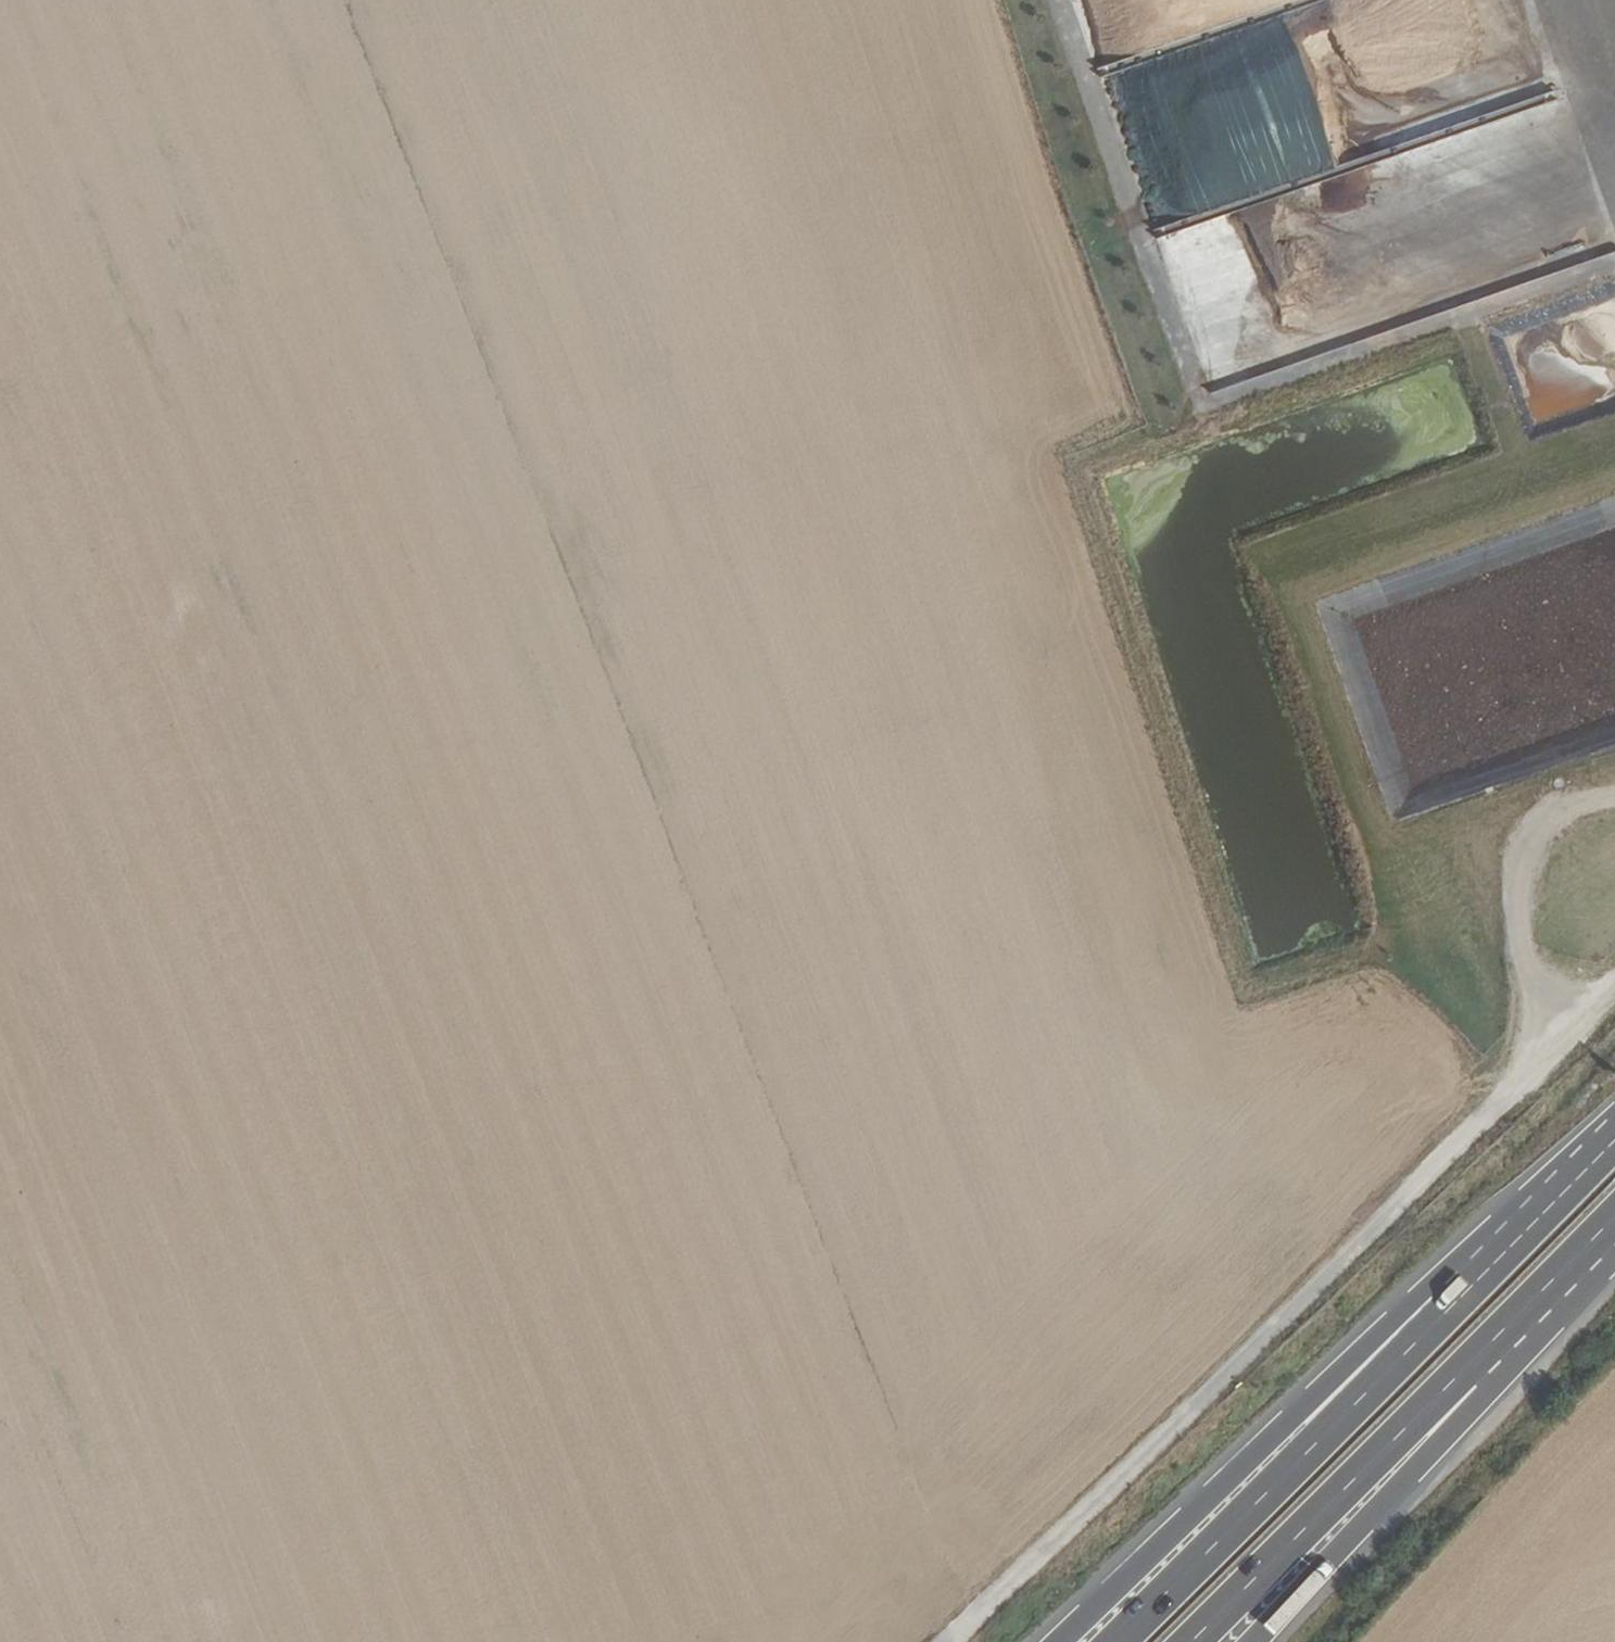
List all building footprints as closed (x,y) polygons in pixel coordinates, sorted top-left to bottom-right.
[(1093,66),(1309,0),(1073,0),(1093,66)] [(1511,82),(1463,98),(1469,116),(1517,99),(1511,82)]
